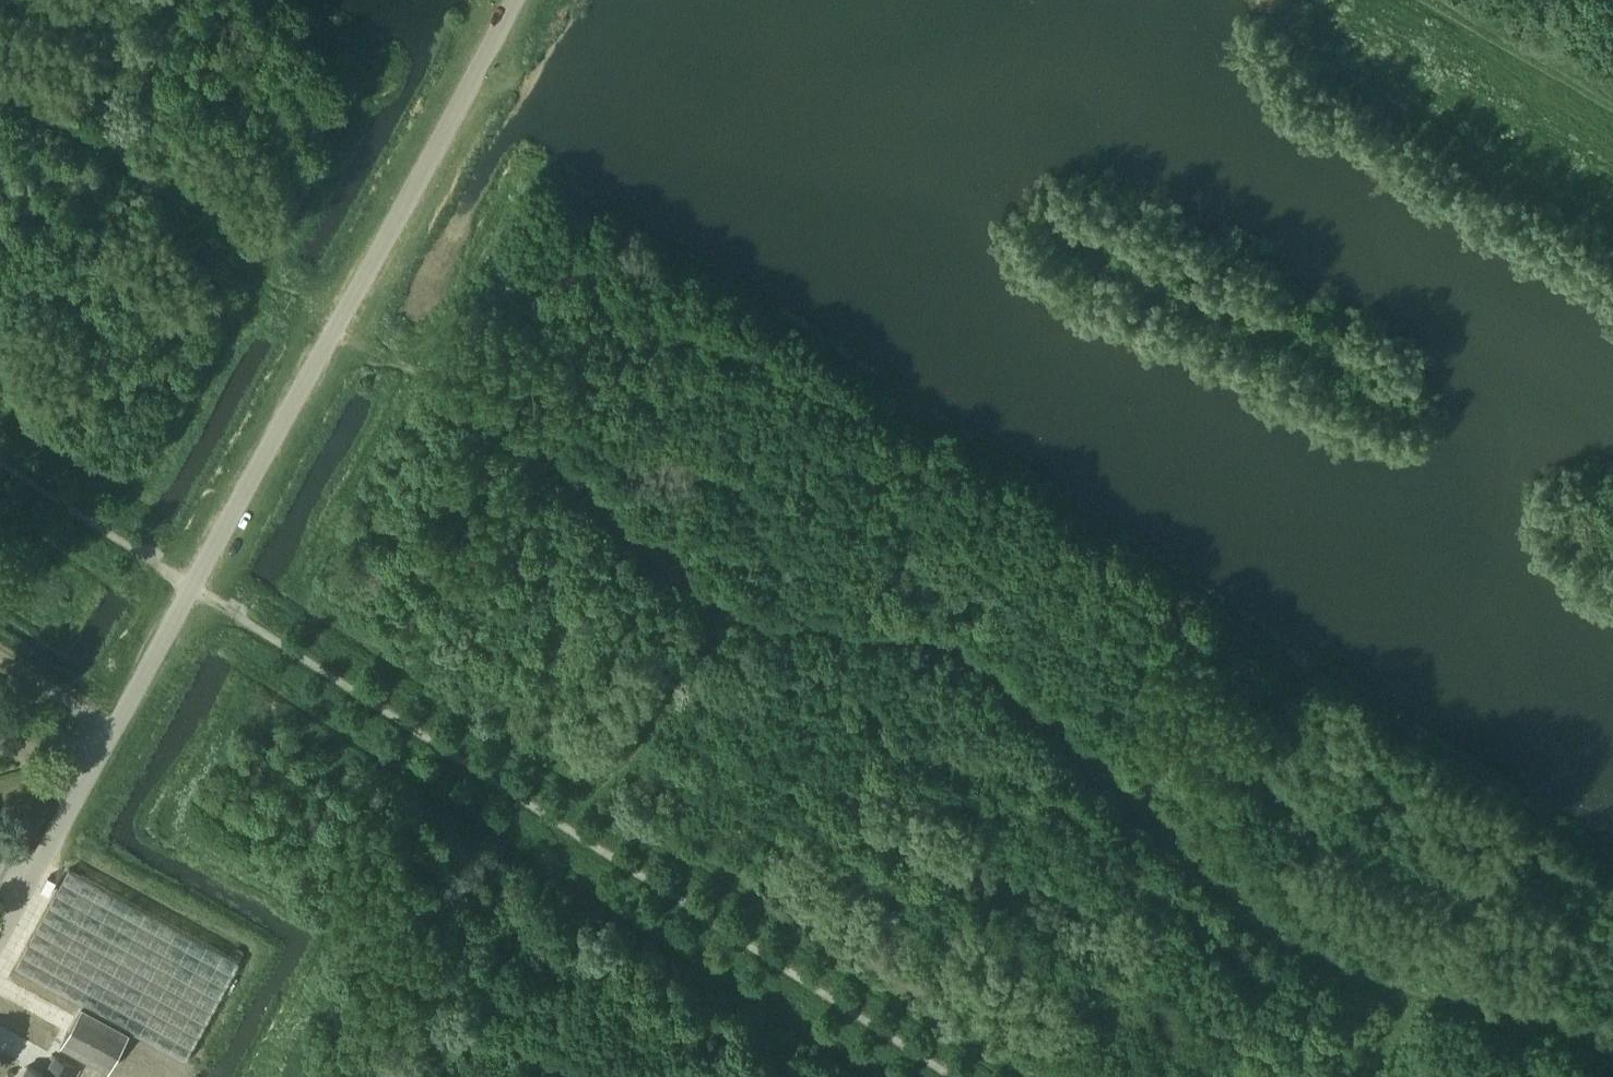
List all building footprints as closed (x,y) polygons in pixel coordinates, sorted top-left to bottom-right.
[(69,868),(15,967),(185,1060),(239,961),(69,868)] [(81,1005),(66,1032),(60,1043),(107,1069),(128,1031),(81,1005)] [(21,1076),(74,1076),(79,1068),(54,1055),(44,1074),(27,1065),(21,1076)]
